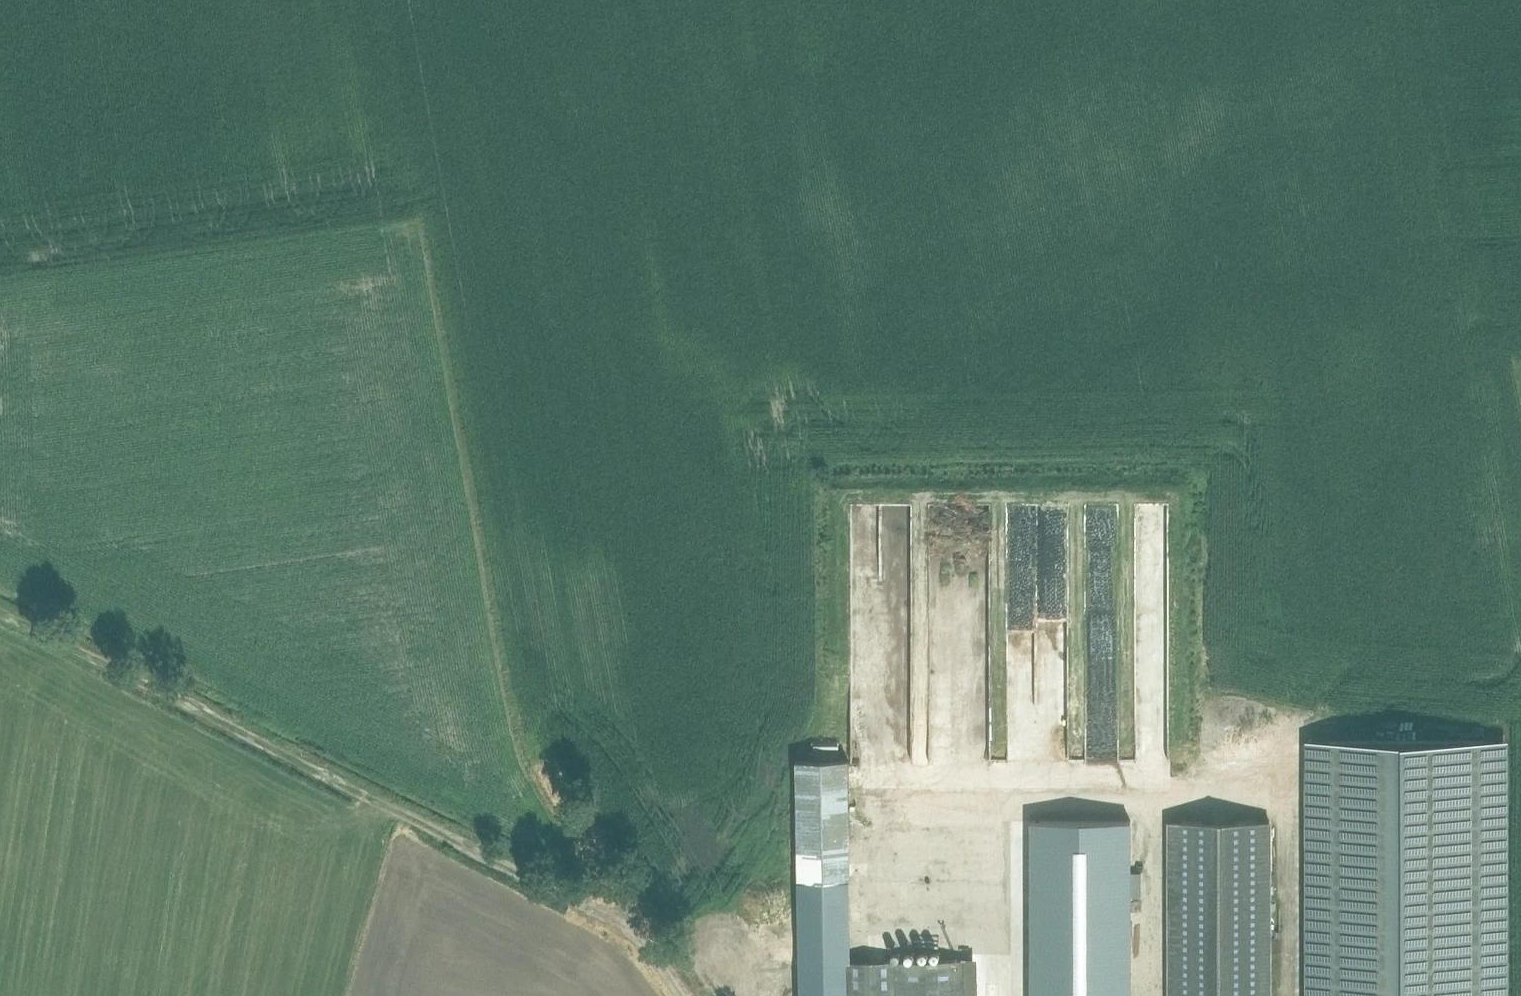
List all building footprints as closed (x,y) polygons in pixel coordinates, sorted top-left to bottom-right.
[(1299,743),(1299,995),(1502,995),(1502,743),(1299,743)] [(978,954),(843,954),(843,756),(803,756),(803,995),(978,995),(978,954)] [(1268,814),(1169,814),(1169,995),(1268,995),(1268,814)] [(1092,897),(1113,897),(1113,876),(1092,876),(1092,897)] [(1051,962),(1083,961),(1084,983),(1144,982),(1144,991),(1161,991),(1161,955),(1091,955),(1091,945),(1051,946),(1051,962)]
